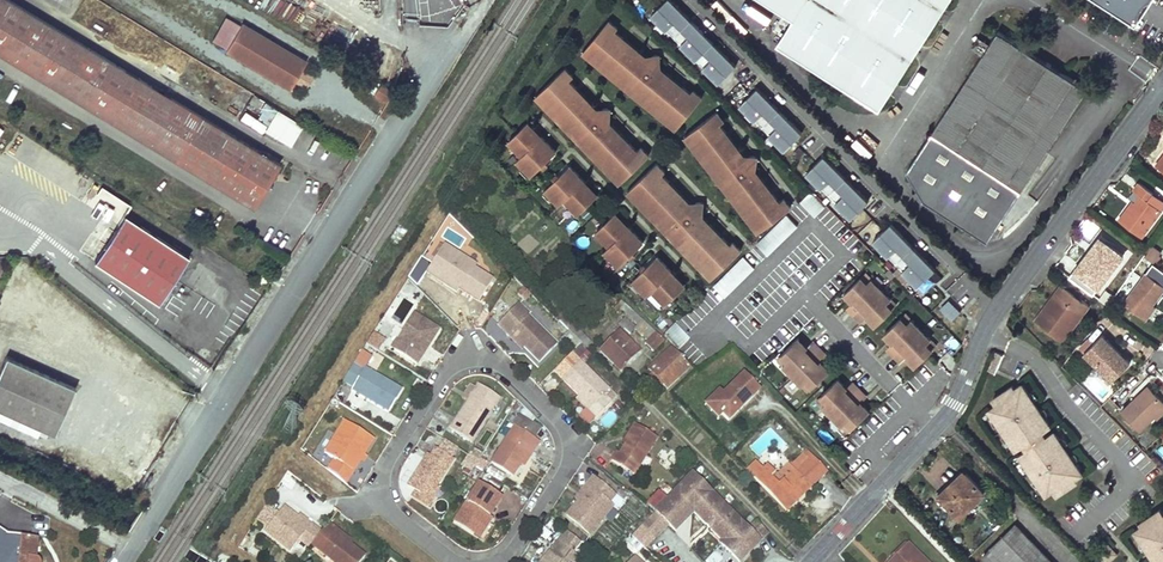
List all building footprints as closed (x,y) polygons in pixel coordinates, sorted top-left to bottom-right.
[(11,0),(0,0),(0,53),(253,207),(272,176),(275,170),(279,164),(277,162),(279,159),(267,152),(265,155),(11,0)] [(671,0),(664,0),(649,15),(717,85),(736,66),(671,0)] [(792,0),(773,0),(788,10),(774,31),(783,37),(803,6),(792,0)] [(949,0),(792,0),(803,6),(783,37),(779,44),(880,108),(917,50),(949,0)] [(459,10),(449,3),(441,14),(451,21),(459,10)] [(304,62),(240,23),(224,49),(288,88),(304,62)] [(680,128),(702,103),(692,95),(689,99),(681,93),(677,97),(617,48),(621,43),(613,37),(616,33),(607,25),(586,51),(680,128)] [(1087,89),(999,32),(989,47),(982,58),(908,173),(929,204),(989,242),(1087,89)] [(982,58),(989,47),(977,39),(970,49),(982,58)] [(681,93),(621,43),(617,48),(677,97),(681,93)] [(680,128),(586,51),(582,55),(677,133),(680,128)] [(304,91),(316,67),(305,62),(293,86),(304,91)] [(625,183),(649,160),(641,152),(637,155),(630,148),(626,152),(572,97),(576,93),(568,85),(572,82),(564,73),(540,96),(625,183)] [(385,103),(393,92),(380,83),(372,94),(385,103)] [(756,88),(737,107),(759,129),(783,152),(802,132),(756,88)] [(630,148),(576,93),(572,97),(626,152),(630,148)] [(621,187),(625,183),(540,96),(536,101),(621,187)] [(300,124),(275,110),(263,130),(288,145),(300,124)] [(791,211),(783,202),(779,205),(773,197),(768,200),(720,139),(725,136),(718,127),(722,124),(715,115),(689,135),(764,232),(791,211)] [(539,143),(541,141),(528,127),(526,129),(539,143)] [(526,129),(510,145),(524,159),(518,164),(533,179),(556,156),(541,141),(539,143),(526,129)] [(760,235),(764,232),(689,135),(684,139),(760,235)] [(773,197),(725,136),(720,139),(768,200),(773,197)] [(804,173),(849,220),(868,202),(823,155),(804,173)] [(741,254),(733,245),(729,249),(721,242),(718,245),(664,190),(668,187),(660,179),(664,175),(656,167),(632,190),(717,277),(741,254)] [(567,202),(580,217),(596,201),(582,187),(584,185),(570,170),(547,193),(561,208),(567,202)] [(1140,180),(1134,188),(1142,194),(1136,202),(1132,207),(1129,205),(1119,218),(1142,235),(1162,207),(1162,198),(1140,180)] [(582,187),(596,201),(598,199),(584,185),(582,187)] [(721,242),(668,187),(664,190),(718,245),(721,242)] [(713,281),(717,277),(632,190),(628,194),(713,281)] [(827,208),(813,194),(802,204),(816,219),(827,208)] [(119,216),(90,263),(141,295),(149,283),(163,291),(184,258),(119,216)] [(627,233),(629,231),(615,217),(614,219),(627,233)] [(614,219),(598,234),(612,248),(606,254),(621,269),(644,246),(629,231),(627,233),(614,219)] [(951,277),(909,235),(894,250),(936,293),(951,277)] [(1098,235),(1093,242),(1100,247),(1117,259),(1122,253),(1098,235)] [(1094,255),(1100,247),(1093,242),(1076,265),(1080,268),(1091,253),(1094,255)] [(1162,251),(1153,243),(1145,253),(1155,261),(1162,251)] [(465,258),(447,246),(429,274),(445,285),(447,282),(459,290),(480,304),(494,282),(475,270),(463,261),(465,258)] [(1076,265),(1070,274),(1093,291),(1117,259),(1100,247),(1094,255),(1091,253),(1080,268),(1076,265)] [(724,297),(755,267),(743,255),(713,286),(724,297)] [(477,266),(465,258),(463,261),(475,270),(477,266)] [(655,292),(668,306),(684,291),(670,277),(672,275),(658,260),(635,282),(649,297),(655,292)] [(1147,270),(1124,300),(1143,315),(1153,301),(1162,288),(1162,282),(1147,270)] [(262,272),(255,282),(264,287),(270,278),(262,272)] [(868,284),(872,280),(867,274),(862,278),(868,284)] [(686,289),(672,275),(670,277),(684,291),(686,289)] [(877,326),(893,311),(887,304),(891,301),(872,280),(868,284),(862,278),(846,293),(854,302),(848,308),(862,323),(868,317),(877,326)] [(1064,282),(1062,280),(1046,302),(1048,303),(1064,282)] [(459,290),(447,282),(445,285),(457,293),(459,290)] [(1089,301),(1064,282),(1048,303),(1046,302),(1035,317),(1058,335),(1079,307),(1083,309),(1089,301)] [(149,283),(141,295),(155,304),(163,291),(149,283)] [(947,298),(938,308),(951,321),(961,311),(947,298)] [(897,307),(891,301),(887,304),(893,311),(897,307)] [(1157,304),(1153,301),(1143,315),(1147,317),(1157,304)] [(651,329),(626,305),(621,310),(638,326),(635,329),(635,330),(647,341),(645,343),(653,352),(664,341),(651,329)] [(1083,309),(1079,307),(1058,335),(1062,338),(1083,309)] [(556,346),(517,308),(498,328),(509,338),(511,336),(525,349),(540,363),(556,346)] [(440,329),(414,313),(404,329),(408,332),(397,351),(419,364),(427,350),(425,349),(428,343),(431,345),(440,329)] [(905,316),(901,319),(907,326),(911,322),(905,316)] [(635,329),(624,319),(619,324),(630,335),(635,330),(635,329)] [(916,368),(932,352),(926,346),(931,342),(911,322),(907,326),(901,319),(885,335),(893,344),(887,350),(901,364),(907,359),(916,368)] [(678,327),(666,339),(680,353),(692,341),(678,327)] [(408,332),(404,329),(392,348),(397,351),(408,332)] [(640,351),(620,332),(600,352),(619,371),(640,351)] [(1130,360),(1103,332),(1085,350),(1102,368),(1111,378),(1130,360)] [(525,349),(511,336),(509,338),(523,351),(525,349)] [(383,343),(374,337),(369,344),(379,350),(383,343)] [(813,387),(830,371),(821,362),(827,357),(813,342),(807,348),(798,339),(782,355),(788,361),(784,365),(803,385),(808,381),(813,387)] [(936,348),(931,342),(926,346),(932,352),(936,348)] [(687,368),(671,350),(650,370),(666,388),(687,368)] [(995,371),(1003,355),(997,351),(989,368),(995,371)] [(788,361),(782,355),(778,359),(784,365),(788,361)] [(4,358),(0,367),(0,413),(52,436),(73,389),(4,358)] [(609,391),(580,362),(563,379),(579,395),(591,408),(588,411),(595,419),(611,403),(604,396),(609,391)] [(365,370),(357,365),(346,381),(355,387),(353,390),(389,412),(403,390),(367,367),(365,370)] [(1111,378),(1102,368),(1097,372),(1107,382),(1111,378)] [(719,415),(725,422),(756,392),(740,376),(719,396),(709,406),(719,415)] [(853,428),(870,412),(861,403),(867,398),(853,383),(847,389),(838,380),(822,396),(828,402),(824,406),(843,426),(847,422),(853,428)] [(808,381),(803,385),(809,391),(813,387),(808,381)] [(1037,403),(1023,383),(1015,388),(1013,385),(994,397),(998,402),(990,407),(1019,450),(1026,445),(1030,450),(1022,455),(1049,494),(1056,489),(1059,495),(1078,482),(1076,478),(1084,473),(1071,453),(1067,456),(1063,451),(1068,448),(1056,432),(1049,437),(1045,431),(1053,427),(1040,408),(1036,411),(1033,406),(1037,403)] [(1149,384),(1122,410),(1140,428),(1155,414),(1162,406),(1162,399),(1149,384)] [(500,400),(479,386),(451,430),(473,443),(500,400)] [(709,406),(719,396),(715,392),(702,406),(715,419),(719,415),(709,406)] [(591,408),(579,395),(576,398),(588,411),(591,408)] [(828,402),(822,396),(818,400),(824,406),(828,402)] [(375,437),(347,420),(326,453),(336,459),(329,469),(346,483),(375,437)] [(847,422),(843,426),(849,432),(853,428),(847,422)] [(657,439),(636,425),(628,437),(631,439),(627,446),(621,454),(619,453),(612,462),(633,476),(657,439)] [(540,441),(516,426),(492,462),(514,476),(521,464),(528,453),(531,454),(540,441)] [(838,445),(833,450),(843,460),(848,455),(838,445)] [(455,459),(438,448),(433,455),(430,453),(409,485),(417,490),(430,498),(437,486),(455,459)] [(807,459),(795,471),(811,487),(826,472),(806,451),(802,454),(807,459)] [(531,454),(528,453),(521,464),(524,466),(531,454)] [(753,464),(745,472),(785,513),(811,487),(795,471),(783,484),(780,482),(775,487),(767,478),(772,474),(764,466),(759,470),(753,464)] [(984,493),(965,474),(951,487),(949,485),(938,495),(959,516),(984,493)] [(747,530),(693,475),(642,527),(654,539),(668,525),(676,532),(694,514),(723,543),(721,544),(739,561),(741,561),(769,533),(757,521),(747,530)] [(608,491),(593,478),(587,486),(590,489),(578,502),(567,515),(589,534),(612,507),(608,504),(602,498),(608,491)] [(502,498),(479,484),(454,523),(474,535),(487,514),(490,516),(502,498)] [(430,498),(417,490),(413,496),(429,506),(440,488),(437,486),(430,498)] [(590,489),(587,486),(575,499),(578,502),(590,489)] [(615,496),(608,491),(602,498),(608,504),(615,496)] [(290,516),(293,511),(286,505),(283,510),(290,516)] [(323,530),(313,523),(311,525),(300,516),(293,511),(290,516),(283,510),(266,530),(292,550),(300,539),(310,546),(312,543),(315,539),(323,530)] [(1160,516),(1156,510),(1138,524),(1140,528),(1133,534),(1148,554),(1152,551),(1156,556),(1152,559),(1154,561),(1162,561),(1162,514),(1160,516)] [(302,514),(300,516),(311,525),(313,523),(302,514)] [(490,516),(487,514),(474,535),(479,539),(493,518),(490,516)] [(330,521),(323,530),(315,539),(323,545),(319,549),(335,561),(358,561),(365,554),(349,541),(336,531),(338,528),(330,521)] [(1015,525),(982,557),(988,561),(1050,561),(1015,525)] [(351,538),(338,528),(336,531),(349,541),(351,538)] [(2,561),(39,561),(38,560),(36,559),(34,558),(35,538),(4,535),(2,561)] [(634,537),(627,540),(634,553),(640,550),(634,537)] [(323,545),(315,539),(312,543),(319,549),(323,545)] [(553,548),(556,550),(546,561),(581,561),(582,560),(560,541),(553,548)] [(895,561),(903,561),(914,552),(908,546),(893,560),(895,561)] [(553,548),(542,561),(543,561),(546,561),(556,550),(553,548)] [(914,552),(903,561),(923,561),(914,552)]
